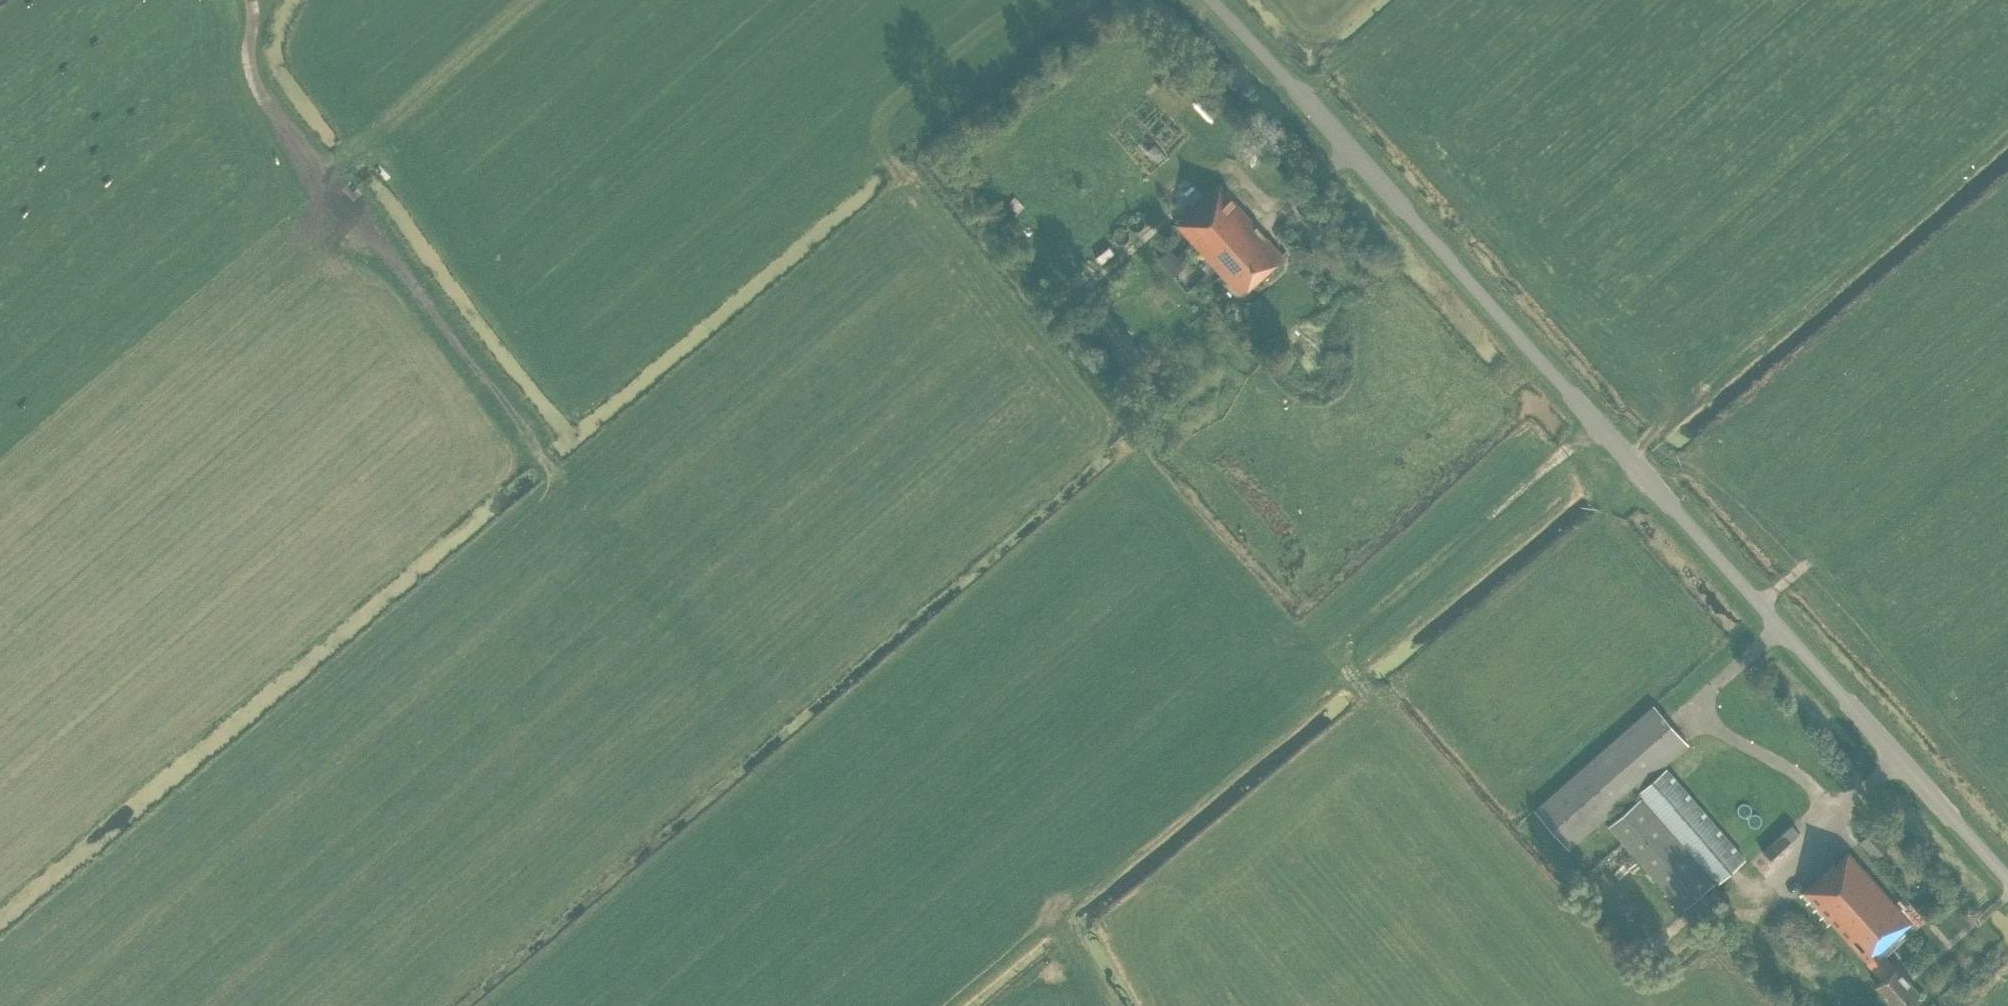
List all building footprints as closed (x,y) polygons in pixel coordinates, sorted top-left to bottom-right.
[(1239,293),(1282,254),(1220,185),(1177,224),(1239,293)] [(1686,745),(1653,707),(1534,812),(1568,850),(1686,745)] [(1637,790),(1715,880),(1742,857),(1664,767),(1637,790)] [(1681,910),(1708,886),(1635,803),(1607,827),(1681,910)] [(1849,851),(1836,863),(1835,862),(1803,890),(1881,980),(1875,986),(1893,1005),(1904,1005),(1921,991),(1898,965),(1894,969),(1878,951),(1911,922),(1849,851)]
